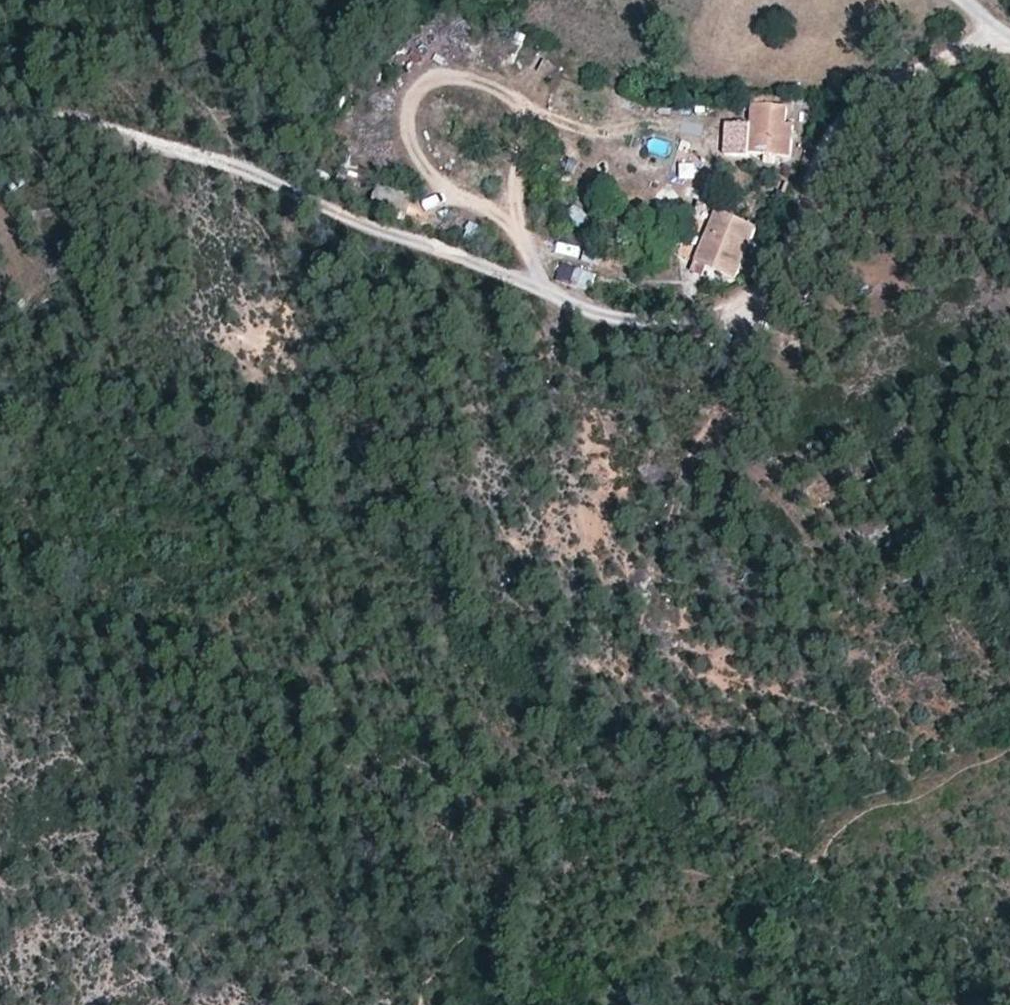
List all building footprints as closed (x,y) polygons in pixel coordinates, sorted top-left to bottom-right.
[(776,97),(755,100),(753,126),(728,124),(725,153),(750,156),(750,152),(766,154),(765,161),(775,162),(776,155),(792,157),(795,128),(787,127),(789,105),(784,105),(784,110),(775,109),(776,97)] [(736,279),(758,229),(721,212),(698,261),(736,279)] [(558,281),(589,290),(593,275),(563,265),(558,281)]
